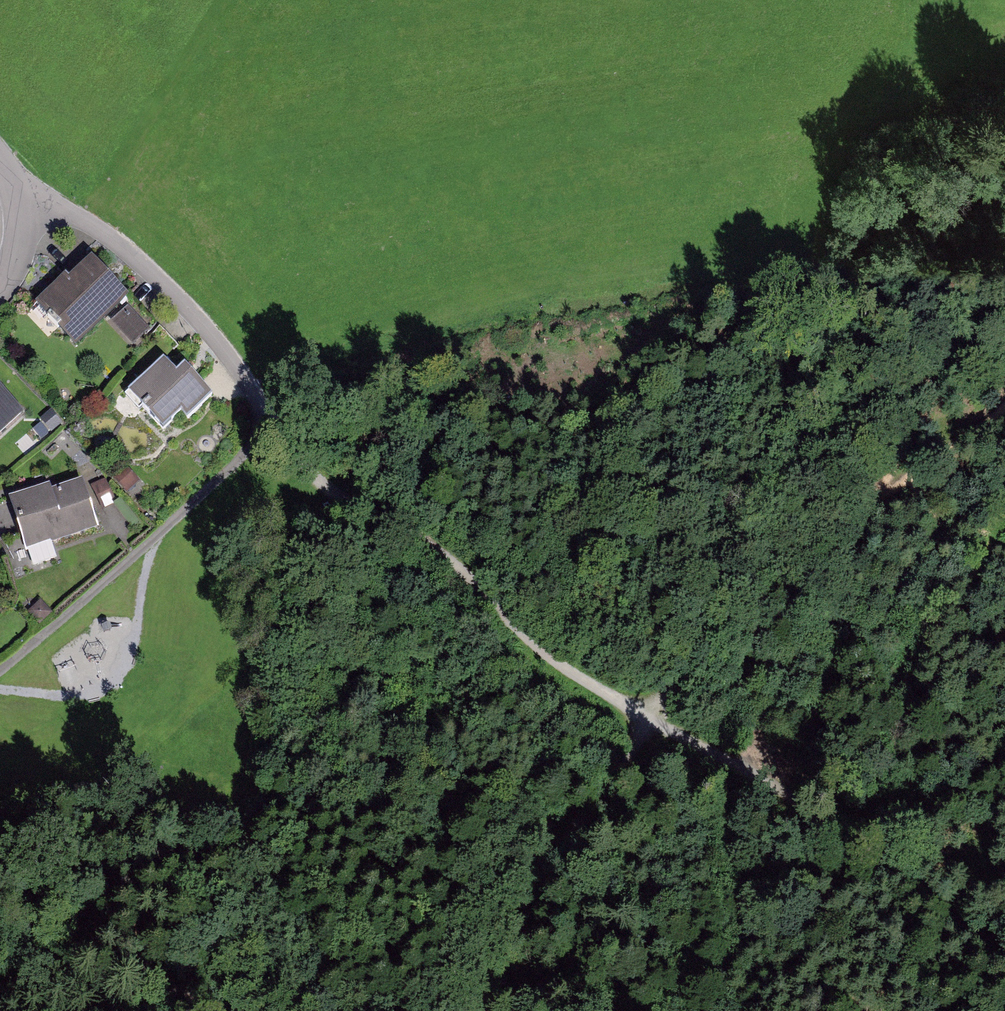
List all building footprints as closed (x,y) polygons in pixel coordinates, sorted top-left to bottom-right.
[(117,302),(84,266),(73,276),(68,270),(33,302),(71,343),(117,302)] [(131,302),(112,319),(136,344),(154,327),(131,302)] [(164,359),(128,392),(163,429),(181,412),(187,419),(213,395),(184,365),(176,372),(164,359)] [(0,395),(0,430),(17,415),(0,395)] [(88,532),(76,486),(37,496),(36,490),(6,498),(23,567),(51,560),(46,542),(88,532)]
